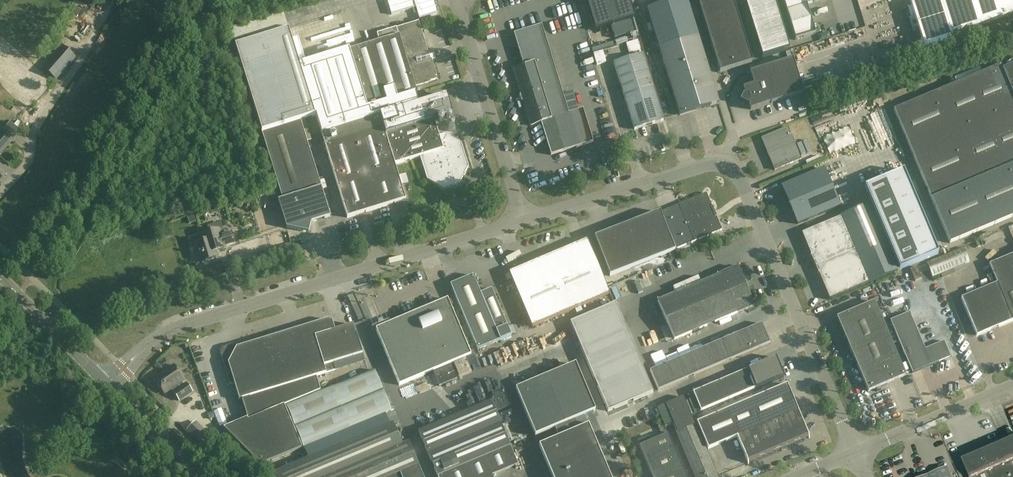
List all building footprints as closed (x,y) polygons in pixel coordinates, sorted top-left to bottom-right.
[(342,9),(372,0),(339,0),(342,9)] [(413,9),(415,8),(413,0),(387,0),(392,15),(413,9)] [(418,13),(419,19),(438,13),(435,0),(421,0),(414,2),(416,8),(415,8),(413,9),(414,14),(418,13)] [(628,0),(586,0),(596,31),(623,22),(626,34),(638,31),(628,0)] [(659,48),(698,36),(687,0),(676,0),(647,9),(659,48)] [(752,63),(733,0),(697,0),(720,73),(752,63)] [(762,59),(789,51),(774,0),(744,0),(762,59)] [(950,34),(1006,16),(1008,22),(1012,21),(1012,0),(940,0),(950,34)] [(807,5),(787,11),(796,41),(816,35),(807,5)] [(824,13),(813,17),(819,31),(830,27),(824,13)] [(583,109),(569,113),(566,105),(576,102),(570,84),(560,87),(542,25),(514,34),(524,66),(514,69),(522,95),(520,95),(522,101),(523,101),(531,126),(541,123),(551,155),(593,142),(583,109)] [(430,82),(430,83),(431,83),(430,81),(437,80),(436,77),(437,76),(436,76),(435,71),(435,70),(434,70),(433,66),(433,65),(431,61),(435,59),(432,60),(429,52),(428,53),(420,26),(408,30),(409,32),(349,50),(367,109),(417,94),(415,87),(430,82)] [(262,133),(301,121),(315,116),(289,31),(236,47),(262,133)] [(659,48),(680,116),(719,103),(698,36),(659,48)] [(65,48),(45,70),(57,80),(76,58),(65,48)] [(663,121),(643,54),(614,62),(634,130),(663,121)] [(1002,70),(1000,65),(894,110),(950,243),(1012,217),(1012,65),(1002,70)] [(784,74),(743,88),(751,110),(792,95),(784,74)] [(434,120),(452,115),(446,95),(321,134),(347,217),(405,200),(395,165),(420,157),(427,179),(444,188),(460,183),(468,167),(461,144),(444,135),(439,136),(434,120)] [(289,219),(287,227),(303,231),(305,224),(330,216),(301,121),(262,133),(289,219)] [(762,138),(775,170),(802,159),(789,127),(762,138)] [(15,140),(3,129),(0,133),(0,156),(15,140)] [(802,233),(830,300),(938,254),(903,171),(865,187),(872,204),(802,233)] [(783,187),(798,223),(821,214),(806,177),(783,187)] [(677,249),(694,241),(722,229),(707,193),(661,212),(677,249)] [(188,204),(177,207),(179,215),(191,211),(188,204)] [(595,237),(610,276),(675,251),(660,211),(595,237)] [(204,261),(203,262),(218,257),(216,251),(225,248),(224,246),(234,243),(231,232),(221,235),(219,229),(201,235),(203,241),(193,244),(197,256),(198,256),(197,253),(202,252),(204,261)] [(509,273),(532,327),(610,294),(587,240),(509,273)] [(932,276),(969,262),(964,247),(926,262),(932,276)] [(989,264),(997,283),(961,298),(977,335),(1012,320),(1012,254),(989,264)] [(917,264),(921,274),(925,272),(921,262),(917,264)] [(651,267),(633,275),(636,281),(631,283),(634,288),(656,279),(651,267)] [(738,267),(658,301),(674,340),(754,305),(738,267)] [(915,281),(922,278),(917,267),(910,270),(915,281)] [(473,275),(450,284),(477,349),(511,335),(492,289),(481,293),(473,275)] [(448,299),(376,329),(399,385),(471,355),(448,299)] [(837,317),(868,392),(905,376),(883,323),(887,321),(884,315),(881,317),(874,301),(837,317)] [(616,304),(570,324),(608,412),(653,393),(616,304)] [(943,341),(925,349),(909,312),(890,320),(912,373),(950,357),(943,341)] [(239,400),(335,370),(333,363),(362,354),(353,324),(335,330),(332,322),(328,319),(236,347),(236,345),(233,344),(224,347),(221,354),(230,385),(234,384),(239,400)] [(658,390),(770,343),(762,324),(650,371),(658,390)] [(701,411),(756,388),(753,381),(781,369),(773,351),(745,363),(748,369),(693,392),(701,411)] [(552,476),(610,476),(588,425),(579,429),(575,420),(596,411),(576,364),(515,389),(535,437),(562,425),(566,434),(539,446),(552,476)] [(176,386),(184,380),(174,365),(154,379),(165,393),(171,389),(179,401),(192,391),(187,383),(178,389),(176,386)] [(439,386),(457,379),(452,365),(434,372),(439,386)] [(303,447),(391,411),(374,370),(286,407),(303,447)] [(749,464),(809,439),(810,442),(811,442),(787,384),(696,422),(707,448),(736,436),(750,468),(749,464)] [(677,433),(695,425),(683,397),(665,405),(677,433)] [(505,471),(518,465),(491,401),(419,431),(438,476),(508,476),(505,471)] [(199,443),(207,435),(195,423),(187,430),(199,443)] [(662,436),(667,434),(663,425),(658,427),(662,436)] [(695,476),(717,476),(696,426),(677,434),(695,476)] [(653,476),(686,476),(668,434),(640,446),(653,476)] [(409,442),(326,476),(423,476),(409,442)] [(1004,454),(1001,445),(979,454),(983,463),(965,470),(968,476),(1012,476),(1012,450),(1004,454)] [(516,474),(517,476),(551,476),(544,462),(516,474)] [(924,476),(951,476),(947,467),(924,476)]
